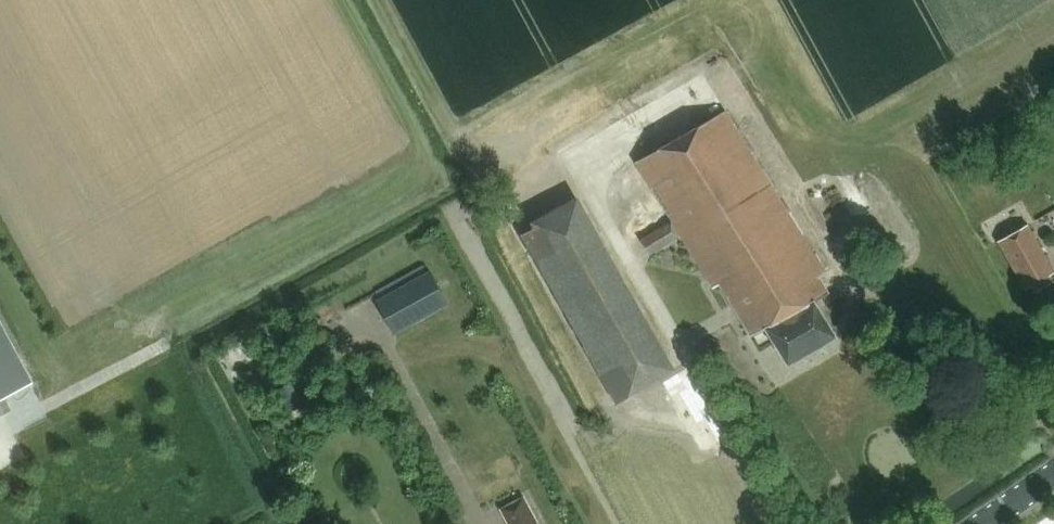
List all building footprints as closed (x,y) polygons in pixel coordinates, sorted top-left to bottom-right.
[(813,302),(826,294),(817,278),(824,274),(723,108),(636,162),(672,221),(641,240),(650,255),(681,236),(712,288),(718,285),(749,335),(764,326),(787,363),(833,335),(813,302)] [(665,373),(576,192),(517,221),(607,402),(665,373)] [(1053,272),(1053,271),(1027,225),(999,242),(1026,288),(1032,285),(1035,292),(1052,282),(1048,275),(1053,272)] [(396,331),(449,303),(432,271),(379,299),(396,331)] [(15,411),(10,401),(37,387),(0,319),(0,419),(15,411)] [(290,382),(274,392),(282,404),(298,394),(290,382)] [(525,496),(500,509),(508,523),(540,523),(525,496)]
